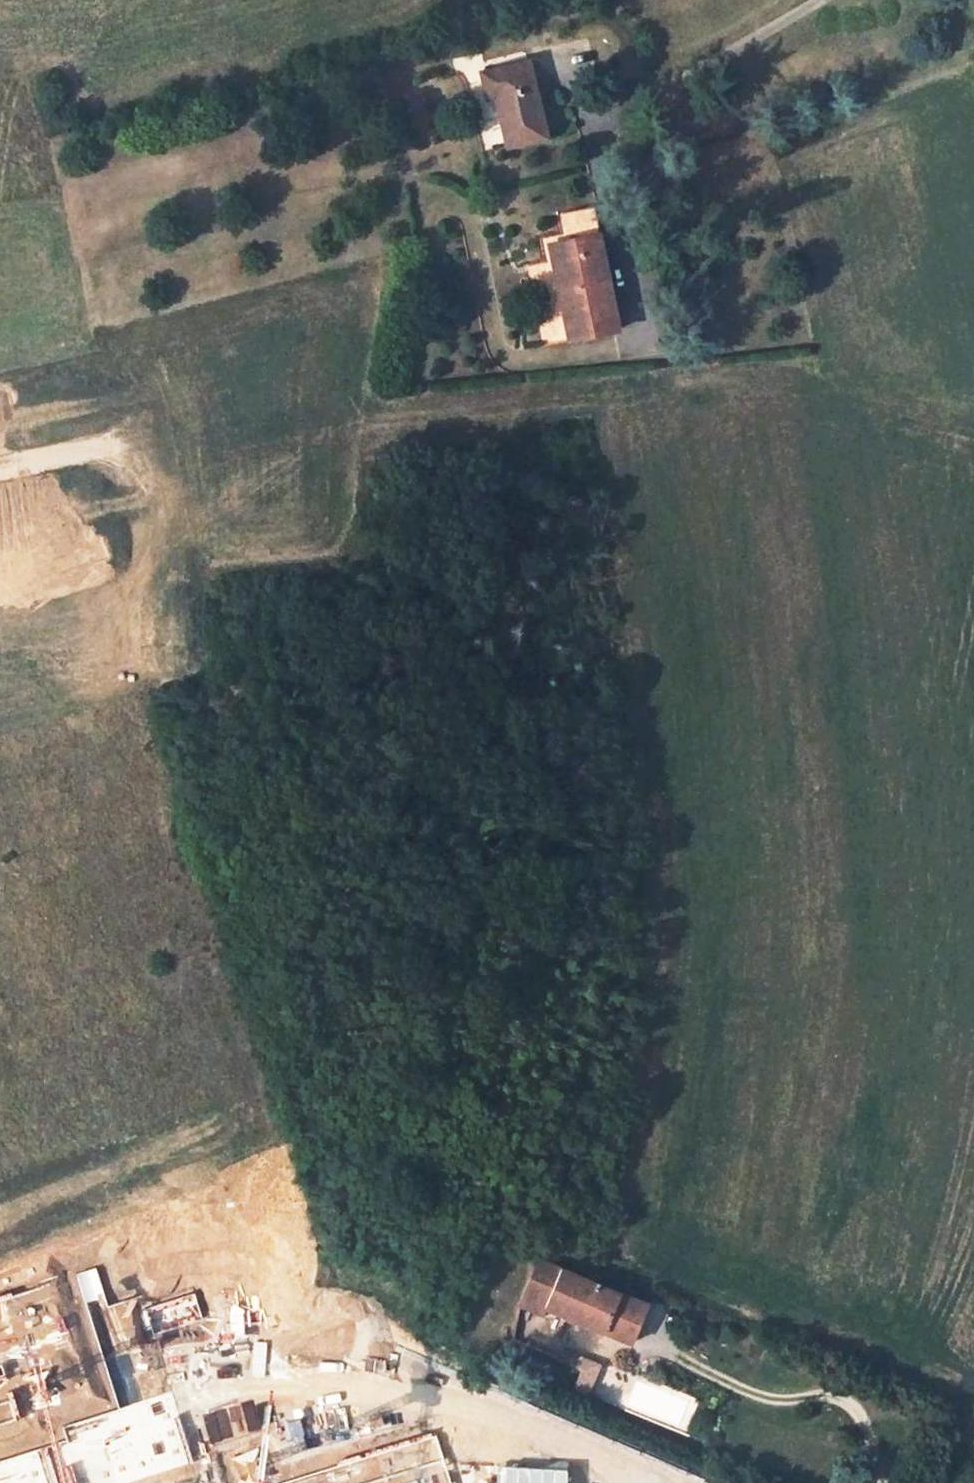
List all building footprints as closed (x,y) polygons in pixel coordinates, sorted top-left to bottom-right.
[(496,97),(508,147),(546,138),(528,62),(483,73),(488,98),(496,97)] [(548,242),(570,342),(626,329),(604,229),(548,242)] [(523,1298),(630,1344),(631,1345),(649,1304),(539,1259),(530,1281),(525,1293),(523,1298)] [(525,1293),(530,1281),(515,1275),(510,1287),(525,1293)] [(194,1464),(173,1394),(119,1411),(78,1276),(0,1300),(0,1482),(134,1482),(194,1464)] [(281,1482),(451,1482),(435,1434),(281,1482)]
